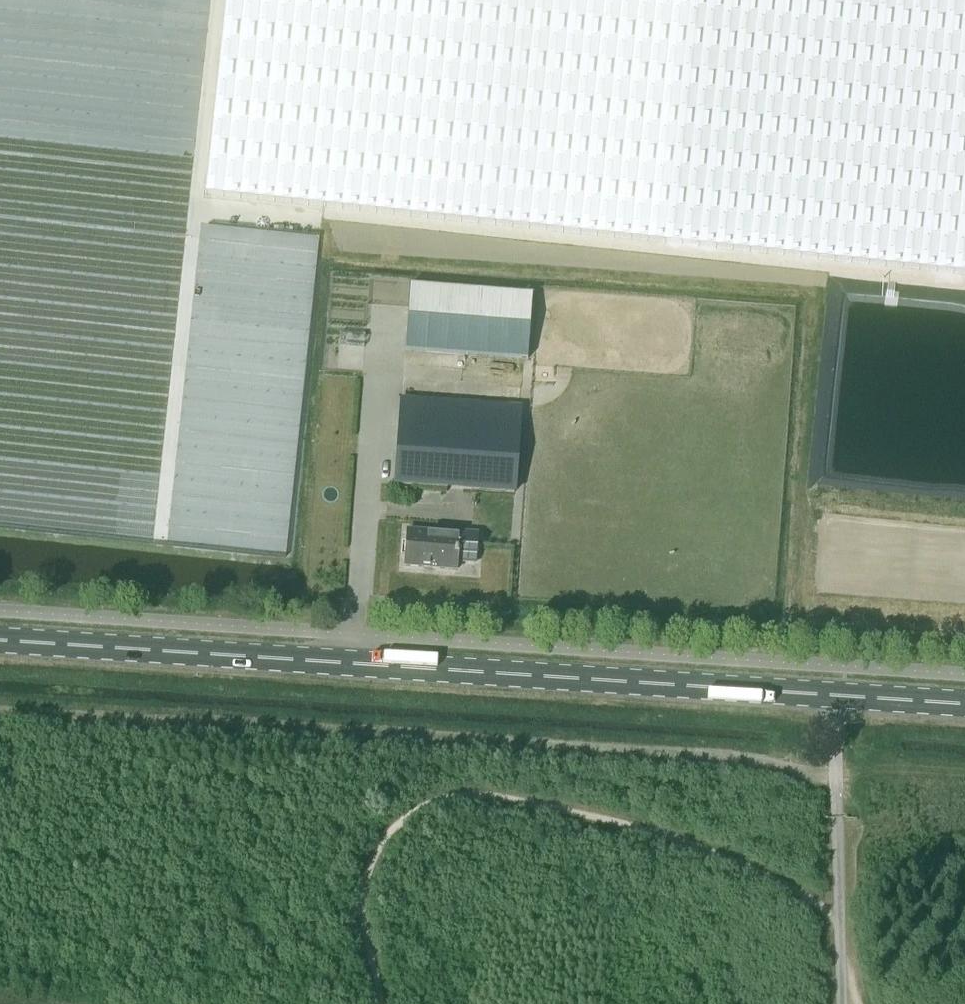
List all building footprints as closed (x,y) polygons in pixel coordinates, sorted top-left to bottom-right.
[(205,194),(964,274),(964,0),(225,0),(205,194)] [(405,352),(529,361),(534,296),(410,287),(405,352)] [(395,485),(513,493),(519,408),(401,399),(395,485)] [(406,567),(458,570),(459,562),(477,563),(479,533),(459,532),(458,535),(409,532),(406,567)]
